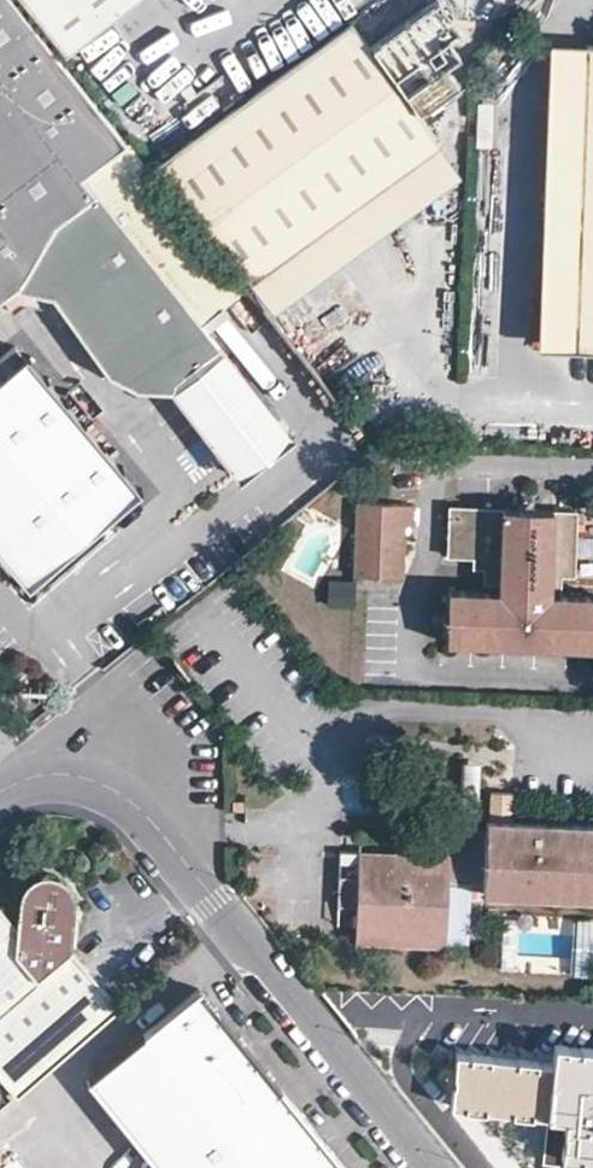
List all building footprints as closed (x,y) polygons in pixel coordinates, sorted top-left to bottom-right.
[(243,280),(151,164),(58,47),(45,30),(21,0),(0,0),(0,290),(12,281),(49,288),(115,369),(134,389),(172,393),(239,477),(290,436),(199,324),(248,282),(243,280)] [(45,30),(58,47),(118,0),(21,0),(45,30)] [(248,282),(436,143),(349,22),(157,160),(248,282)] [(546,37),(538,346),(575,347),(585,38),(546,37)] [(575,347),(592,348),(592,38),(585,38),(575,347)] [(459,176),(436,143),(248,282),(272,316),(459,176)] [(27,343),(0,367),(0,543),(29,576),(144,477),(27,343)] [(354,501),(351,575),(397,577),(399,526),(408,526),(409,503),(354,501)] [(444,632),(592,636),(592,585),(551,584),(552,567),(576,567),(578,507),(449,503),(448,546),(462,546),(461,556),(477,557),(476,570),(494,571),(493,583),(446,582),(444,632)] [(348,598),(349,578),(326,577),(325,597),(348,598)] [(511,819),(512,791),(490,790),(489,818),(485,818),(485,825),(456,824),(455,834),(431,833),(430,849),(336,846),(334,907),(354,907),(353,943),(445,946),(448,882),(483,883),(483,891),(592,896),(592,822),(511,819)] [(14,1098),(117,1007),(73,953),(72,892),(69,886),(65,881),(58,876),(49,874),(40,873),(30,877),(22,886),(16,893),(12,926),(0,911),(0,1081),(14,1098)] [(160,1167),(251,1167),(306,1120),(208,1001),(198,1009),(191,1000),(90,1081),(160,1167)] [(460,1053),(456,1108),(552,1115),(553,1099),(555,1080),(556,1060),(460,1053)] [(555,1080),(553,1099),(581,1100),(582,1082),(555,1080)] [(306,1120),(251,1167),(346,1167),(306,1120)] [(581,1167),(592,1167),(592,1160),(582,1159),(581,1167)]
